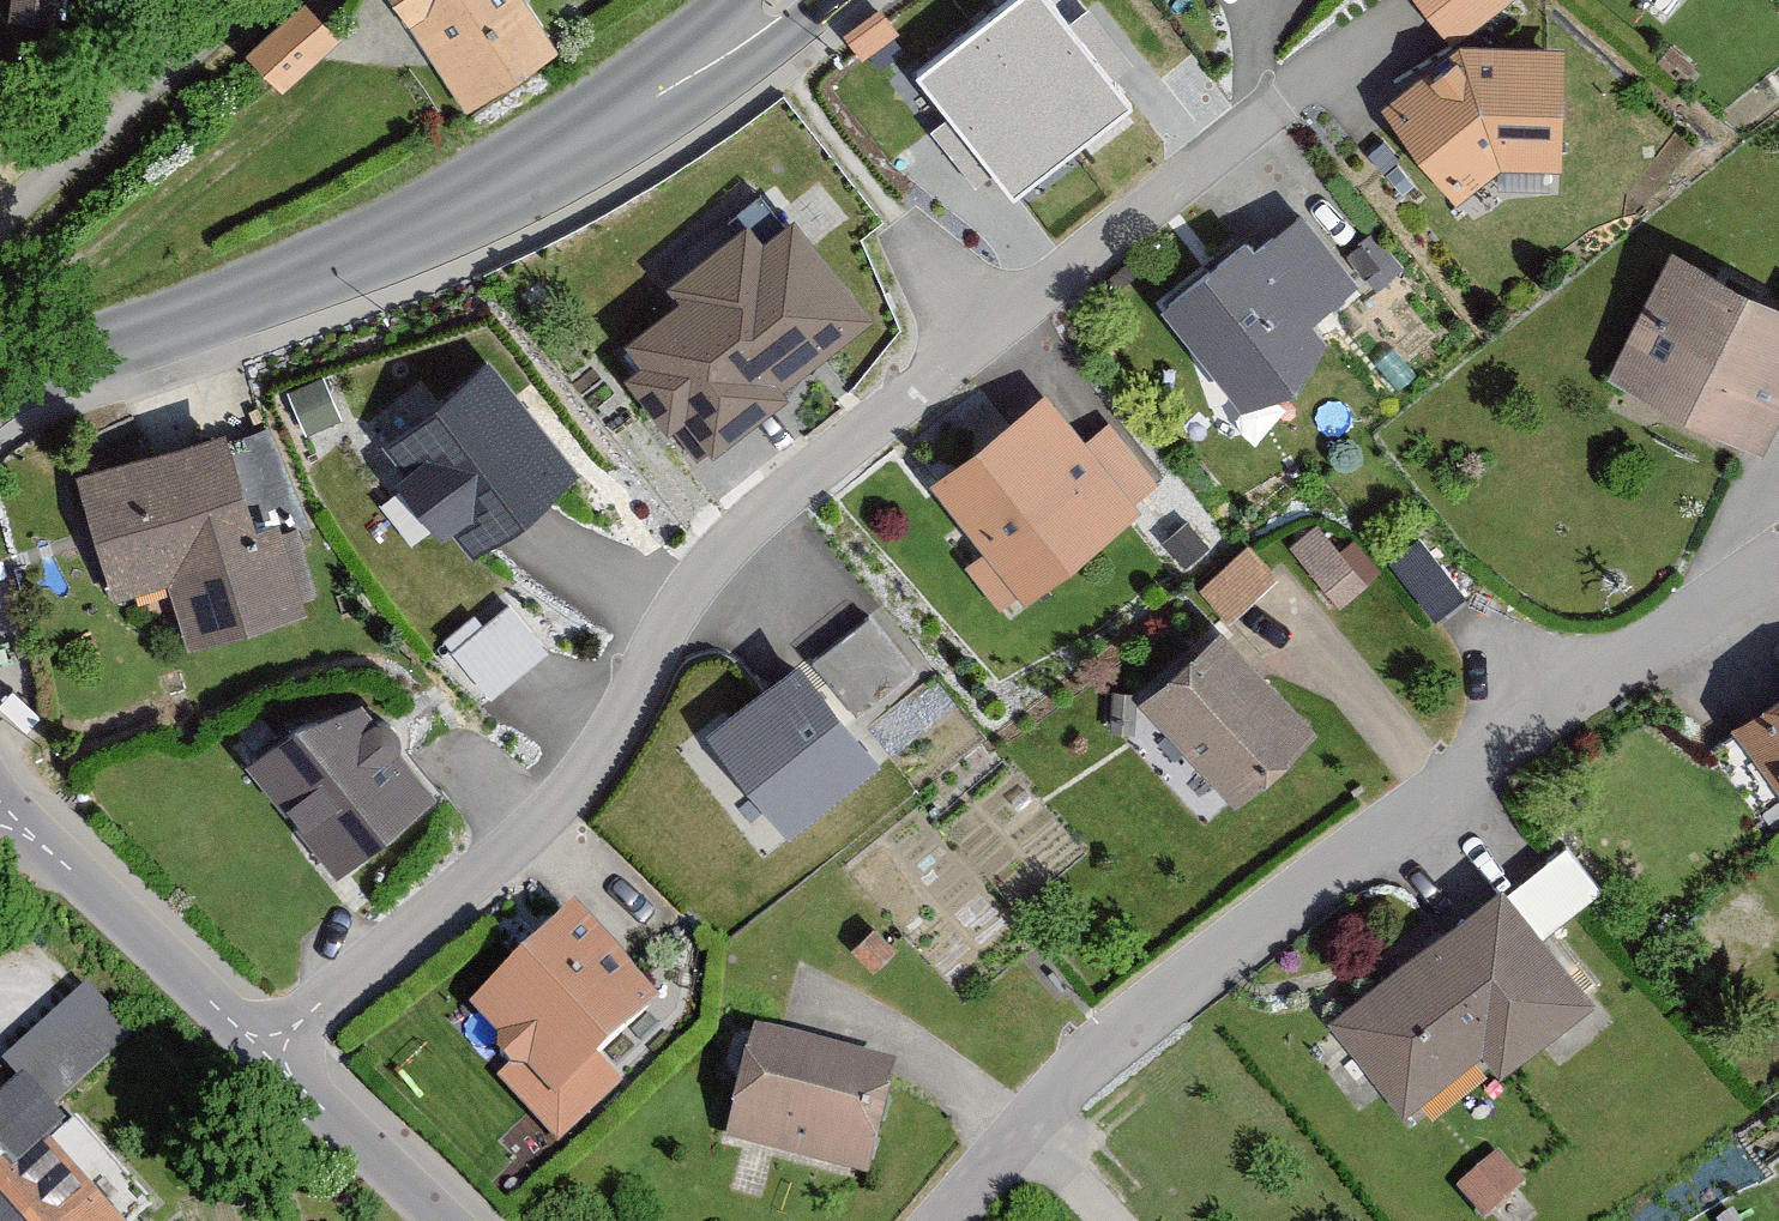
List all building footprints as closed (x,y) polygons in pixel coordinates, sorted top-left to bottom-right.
[(0,32),(47,38),(52,0),(4,0),(0,32)] [(511,0),(378,0),(459,123),(552,61),(511,0)] [(1034,0),(1032,0),(926,83),(1014,195),(1121,111),(1034,0)] [(1501,0),(1405,0),(1442,49),(1504,3),(1501,0)] [(328,48),(292,9),(236,61),(271,100),(328,48)] [(890,45),(870,19),(840,41),(859,68),(890,45)] [(1554,58),(1456,54),(1377,118),(1451,209),(1491,176),(1549,179),(1554,58)] [(1349,293),(1294,224),(1253,257),(1243,244),(1158,311),(1239,414),(1320,349),(1304,328),(1349,293)] [(876,331),(793,227),(761,252),(744,230),(658,298),(669,312),(618,353),(637,377),(618,391),(661,445),(678,431),(706,466),(876,331)] [(1397,278),(1369,245),(1345,265),(1373,298),(1397,278)] [(1665,260),(1603,388),(1758,462),(1776,424),(1778,426),(1778,315),(1665,260)] [(574,481),(483,363),(365,453),(456,571),(574,481)] [(1153,494),(1106,434),(1080,454),(1040,402),(923,492),(977,562),(963,573),(995,615),(1012,601),(1019,610),(1136,520),(1129,512),(1153,494)] [(222,453),(218,439),(69,480),(105,607),(164,591),(180,650),(309,614),(291,551),(302,548),(271,440),(222,453)] [(1350,579),(1315,535),(1287,558),(1322,602),(1350,579)] [(1455,605),(1417,553),(1389,573),(1427,625),(1455,605)] [(1269,589),(1245,559),(1195,599),(1219,629),(1269,589)] [(491,684),(553,635),(510,581),(448,630),(491,684)] [(909,685),(862,625),(804,671),(793,657),(694,733),(783,848),(878,774),(846,733),(909,685)] [(1306,747),(1215,642),(1137,709),(1228,814),(1306,747)] [(1726,735),(1778,806),(1778,695),(1726,735)] [(357,705),(288,725),(236,769),(330,880),(432,795),(357,705)] [(1398,1127),(1477,1064),(1493,1085),(1591,1006),(1540,943),(1598,896),(1562,852),(1502,901),(1494,892),(1321,1031),(1398,1127)] [(655,1007),(567,916),(461,1018),(509,1067),(493,1082),(556,1148),(617,1090),(594,1066),(655,1007)] [(889,959),(869,937),(850,954),(870,976),(889,959)] [(119,1037),(83,997),(15,1059),(51,1099),(119,1037)] [(891,1078),(749,1043),(721,1153),(864,1189),(891,1078)] [(41,1159),(65,1136),(22,1091),(0,1112),(0,1220),(100,1220),(41,1159)] [(1498,1165),(1455,1200),(1472,1220),(1489,1220),(1522,1194),(1498,1165)]
